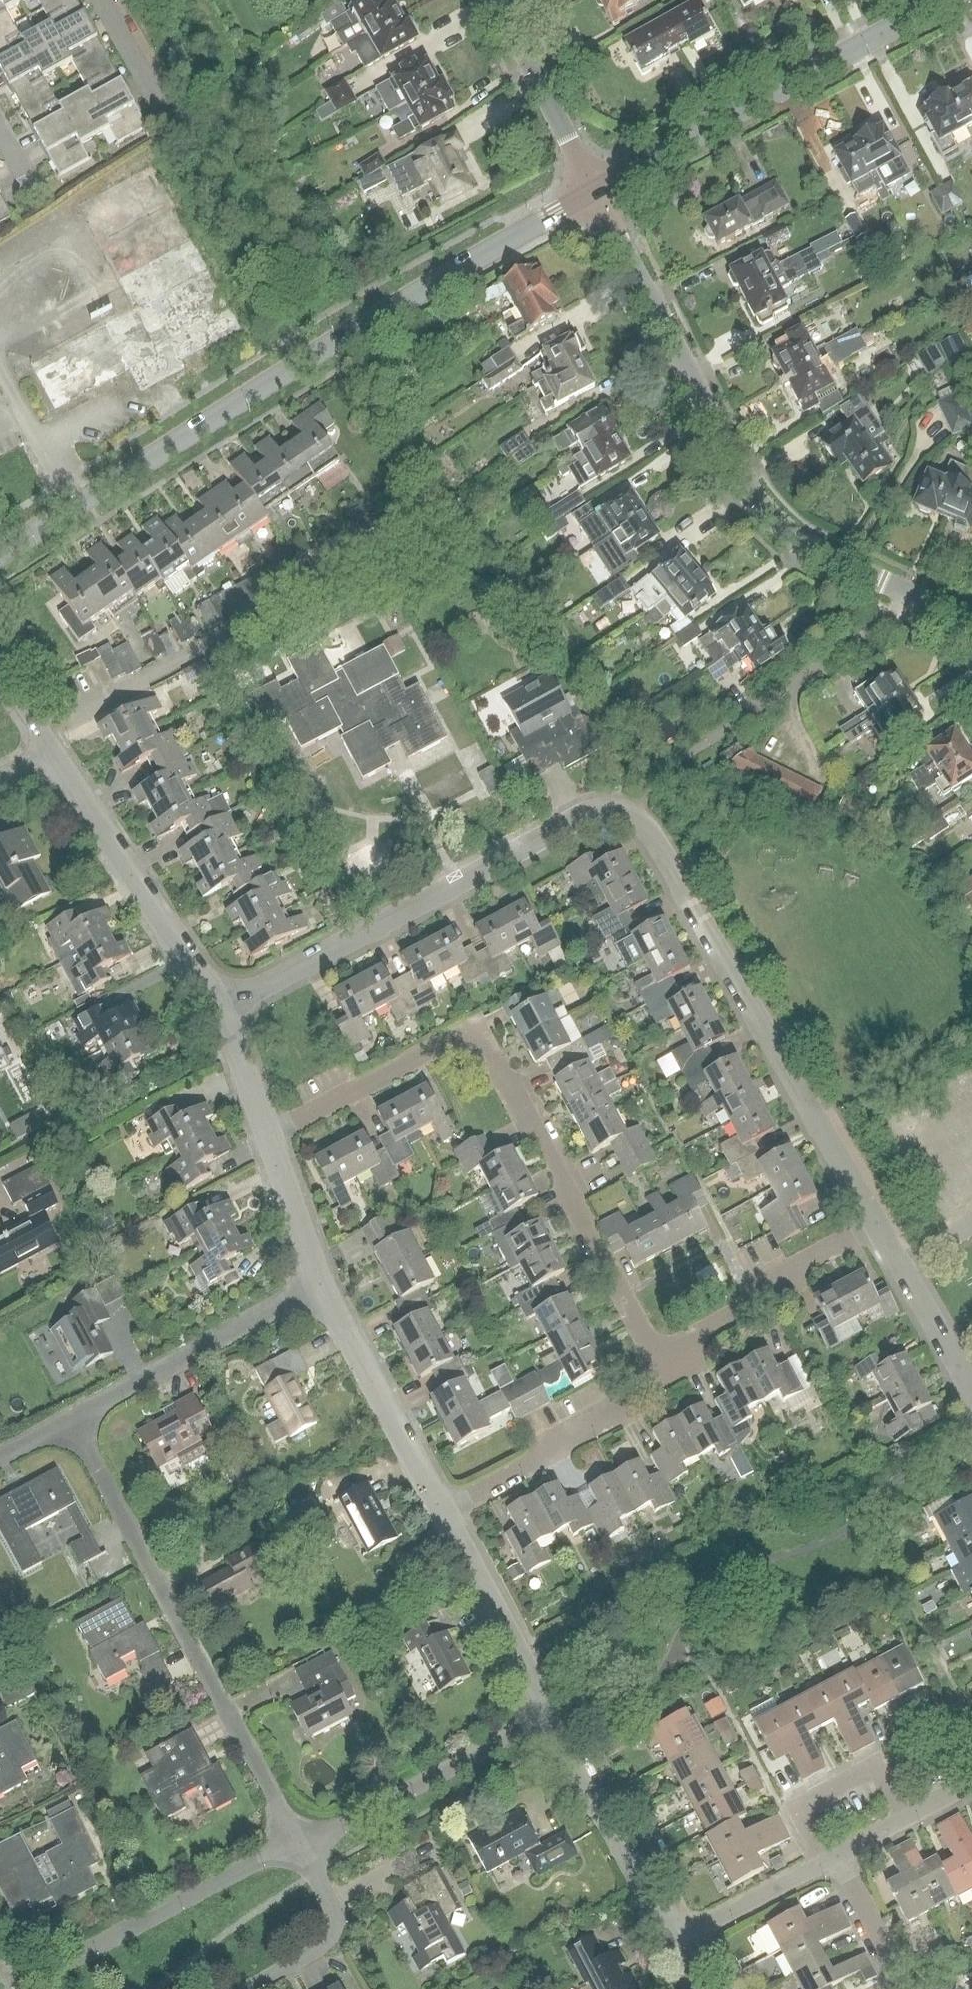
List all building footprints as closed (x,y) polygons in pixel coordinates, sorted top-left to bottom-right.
[(17,24),(9,9),(21,3),(20,0),(0,0),(0,33),(17,24)] [(45,9),(53,23),(39,31),(49,51),(92,27),(77,0),(61,0),(45,9)] [(45,9),(61,0),(40,0),(45,9)] [(352,11),(353,13),(346,17),(331,25),(336,35),(344,48),(347,47),(366,36),(399,17),(392,5),(389,5),(387,0),(371,0),(352,11)] [(597,6),(603,6),(612,24),(626,18),(624,13),(637,7),(635,2),(640,0),(595,0),(597,6)] [(672,12),(660,19),(677,49),(688,43),(691,48),(714,35),(697,3),(674,16),(672,12)] [(364,69),(415,40),(413,36),(414,34),(410,26),(408,27),(407,24),(404,25),(399,17),(366,36),(347,47),(351,54),(355,52),(364,69)] [(649,25),(651,29),(625,43),(643,75),(669,60),(666,55),(677,49),(660,19),(649,25)] [(315,21),(294,35),(298,42),(319,28),(315,21)] [(25,39),(17,24),(0,33),(0,67),(4,75),(49,51),(39,31),(25,39)] [(74,62),(82,77),(111,61),(92,27),(49,51),(60,70),(74,62)] [(4,75),(23,109),(54,92),(46,77),(60,70),(49,51),(4,75)] [(394,109),(442,83),(434,70),(430,72),(423,58),(400,70),(401,73),(392,78),(393,80),(375,90),(388,113),(394,109)] [(129,95),(111,61),(82,77),(90,91),(76,99),(86,118),(129,95)] [(321,91),(328,104),(349,91),(343,79),(321,91)] [(453,108),(450,101),(451,101),(442,83),(394,109),(402,124),(392,130),(398,141),(444,116),(443,114),(453,108)] [(965,88),(960,87),(948,93),(965,127),(971,124),(971,84),(965,88)] [(355,102),(349,91),(328,104),(334,114),(355,102)] [(942,156),(944,155),(954,150),(956,148),(950,136),(965,127),(948,93),(946,94),(945,92),(940,91),(932,95),(930,100),(931,102),(929,103),(931,106),(921,111),(934,134),(930,136),(942,156)] [(23,109),(42,142),(86,118),(76,99),(62,107),(54,92),(23,109)] [(129,95),(86,118),(96,136),(110,128),(118,143),(147,127),(129,95)] [(96,136),(86,118),(42,142),(60,176),(89,159),(81,144),(96,136)] [(885,188),(909,175),(882,127),(873,132),(870,131),(862,135),(861,139),(858,140),(859,142),(885,188)] [(388,171),(402,199),(433,183),(443,203),(468,190),(462,178),(467,176),(453,150),(462,146),(456,135),(409,159),(410,160),(388,171)] [(836,152),(837,155),(835,156),(843,171),(840,173),(847,186),(850,184),(858,198),(874,190),(881,203),(890,198),(885,188),(859,142),(849,148),(848,146),(845,145),(837,149),(836,152)] [(356,167),(363,179),(379,169),(385,165),(377,154),(356,167)] [(385,182),(379,169),(363,179),(355,185),(361,195),(385,182)] [(718,245),(752,226),(764,220),(789,205),(775,181),(750,195),(753,199),(741,206),(738,201),(704,220),(708,228),(705,232),(709,238),(714,238),(718,245)] [(941,188),(953,210),(964,204),(952,182),(941,188)] [(941,216),(953,210),(941,188),(929,194),(941,216)] [(13,217),(0,193),(0,224),(13,217)] [(866,235),(855,215),(845,220),(856,241),(866,235)] [(783,225),(761,236),(769,250),(791,239),(783,225)] [(822,268),(816,257),(811,248),(798,255),(808,275),(822,268)] [(743,295),(793,269),(799,279),(808,275),(798,255),(780,264),(774,261),(772,256),(766,253),(761,256),(758,252),(745,259),(747,262),(743,264),(744,265),(732,271),(728,277),(733,287),(739,287),(743,295)] [(515,310),(550,290),(537,267),(532,270),(531,267),(481,295),(488,307),(507,296),(515,310)] [(763,324),(772,320),(773,315),(787,308),(778,290),(789,285),(788,284),(799,279),(793,269),(743,295),(755,318),(756,317),(759,323),(763,324)] [(562,312),(550,290),(515,310),(523,323),(508,331),(515,342),(559,317),(557,315),(562,312)] [(814,352),(806,338),(805,339),(801,331),(787,338),(791,346),(774,355),(775,357),(772,358),(774,365),(778,371),(782,370),(787,379),(841,351),(846,360),(856,355),(846,335),(814,352)] [(540,354),(547,367),(532,375),(536,382),(533,383),(535,387),(539,386),(582,362),(578,354),(585,350),(577,336),(570,340),(570,338),(540,354)] [(968,357),(959,336),(939,345),(948,366),(968,357)] [(496,371),(514,359),(507,349),(489,360),(496,371)] [(932,356),(928,350),(911,362),(925,379),(946,364),(938,352),(932,356)] [(841,351),(787,379),(803,412),(818,405),(813,397),(832,387),(824,372),(846,360),(841,351)] [(521,371),(514,359),(496,371),(480,382),(487,393),(521,371)] [(546,411),(595,386),(582,362),(539,386),(546,399),(541,401),(546,411)] [(944,414),(965,404),(960,393),(939,402),(944,414)] [(302,440),(291,447),(313,480),(339,462),(319,434),(332,425),(318,404),(290,423),(302,440)] [(944,414),(949,424),(970,415),(965,404),(944,414)] [(583,456),(615,437),(618,435),(615,429),(617,426),(613,420),(609,419),(603,408),(580,421),(582,423),(569,430),(570,431),(552,441),(559,453),(576,443),(582,454),(583,456)] [(867,410),(821,442),(828,453),(827,458),(832,464),(836,464),(838,467),(848,460),(871,443),(883,434),(867,410)] [(970,415),(949,424),(954,435),(971,427),(971,419),(970,415)] [(509,458),(529,444),(522,433),(498,449),(505,460),(509,458)] [(884,433),(883,434),(871,443),(848,460),(865,485),(870,482),(874,483),(879,479),(880,475),(893,465),(880,447),(889,441),(884,433)] [(571,476),(579,489),(597,479),(598,479),(629,461),(615,437),(583,456),(582,454),(557,469),(564,480),(571,476)] [(296,491),(313,480),(291,447),(279,455),(268,438),(253,448),(265,465),(288,497),(293,504),(301,499),(296,491)] [(536,455),(529,444),(509,458),(516,468),(536,455)] [(271,509),(288,497),(265,465),(254,472),(242,456),(228,466),(243,487),(244,487),(267,520),(268,521),(276,515),(271,509)] [(936,510),(947,515),(966,468),(951,461),(943,480),(928,474),(914,506),(919,508),(920,511),(927,514),(930,512),(934,515),(936,510)] [(970,489),(971,485),(971,470),(966,468),(947,515),(966,523),(971,532),(971,531),(971,492),(969,491),(970,489)] [(210,493),(241,537),(246,544),(255,538),(250,531),(267,520),(244,487),(243,487),(232,495),(224,483),(210,493)] [(216,554),(235,542),(240,548),(246,544),(241,537),(210,493),(197,502),(205,514),(193,522),(216,554)] [(576,493),(555,507),(562,518),(583,503),(576,493)] [(574,517),(595,548),(644,516),(630,495),(610,508),(609,507),(600,513),(594,504),(574,517)] [(618,547),(625,558),(658,537),(644,516),(595,548),(602,558),(618,547)] [(200,566),(216,554),(193,522),(183,529),(174,517),(161,526),(189,568),(194,575),(197,578),(204,573),(200,566)] [(188,579),(194,575),(189,568),(161,526),(156,519),(142,529),(153,545),(142,552),(142,553),(165,585),(183,572),(188,579)] [(137,598),(155,586),(160,593),(167,588),(165,585),(142,553),(142,552),(131,536),(117,546),(125,558),(114,565),(134,594),(137,598)] [(139,600),(137,598),(134,594),(114,565),(100,545),(86,554),(97,571),(86,578),(109,611),(127,599),(132,605),(139,600)] [(656,589),(665,600),(697,574),(680,554),(649,580),(647,577),(639,583),(649,595),(656,589)] [(263,574),(275,597),(287,591),(275,567),(263,574)] [(96,631),(91,623),(109,611),(86,578),(75,586),(63,570),(49,579),(69,607),(59,614),(79,643),(96,631)] [(263,604),(275,597),(263,574),(250,580),(263,604)] [(713,593),(697,574),(665,600),(639,621),(647,631),(669,613),(677,623),(713,593)] [(620,579),(597,594),(589,600),(597,612),(628,591),(620,579)] [(209,602),(221,625),(234,619),(221,596),(209,602)] [(209,632),(221,625),(209,602),(197,609),(209,632)] [(699,640),(707,652),(715,665),(721,660),(761,634),(760,632),(747,612),(739,618),(737,615),(699,640)] [(194,640),(182,617),(169,623),(181,647),(194,640)] [(694,625),(674,639),(682,650),(701,637),(694,625)] [(569,639),(561,627),(550,634),(558,646),(569,639)] [(721,683),(732,676),(728,671),(747,658),(756,671),(788,650),(778,634),(774,636),(768,627),(760,632),(761,634),(721,660),(715,665),(711,667),(721,683)] [(166,654),(154,631),(142,637),(154,660),(166,654)] [(397,635),(382,643),(390,659),(405,651),(397,635)] [(114,679),(126,673),(114,650),(110,643),(98,650),(114,679)] [(276,683),(248,698),(267,732),(285,723),(300,752),(339,731),(342,738),(340,739),(362,782),(391,766),(383,750),(398,742),(408,761),(447,741),(418,686),(406,693),(398,677),(382,647),(340,670),(341,672),(334,676),(318,645),(286,662),(297,683),(280,692),(276,683)] [(91,651),(76,658),(81,668),(95,661),(91,651)] [(205,662),(182,673),(188,685),(210,673),(205,662)] [(584,672),(578,663),(570,669),(576,677),(584,672)] [(896,675),(883,683),(878,677),(854,692),(866,711),(839,729),(844,737),(848,734),(908,694),(905,689),(907,688),(901,678),(899,679),(896,675)] [(560,763),(563,769),(601,748),(600,746),(605,742),(608,743),(609,743),(612,740),(610,737),(586,716),(583,715),(581,716),(580,716),(569,695),(559,700),(545,677),(506,699),(522,727),(509,733),(519,752),(533,778),(547,770),(537,753),(551,746),(560,763)] [(853,742),(876,727),(884,739),(922,715),(908,694),(848,734),(853,742)] [(113,737),(118,747),(151,729),(145,718),(161,710),(155,698),(98,727),(105,741),(113,737)] [(723,699),(710,708),(718,719),(731,710),(723,699)] [(151,757),(156,769),(180,756),(174,745),(178,743),(172,732),(156,740),(151,729),(118,747),(124,758),(116,762),(121,772),(151,757)] [(912,787),(967,751),(964,746),(966,745),(959,734),(957,735),(954,732),(917,756),(923,766),(906,777),(912,787)] [(508,755),(501,742),(492,746),(499,759),(508,755)] [(718,755),(725,764),(743,751),(737,742),(718,755)] [(724,765),(741,773),(758,756),(756,755),(751,748),(743,751),(725,764),(724,765)] [(935,784),(943,796),(971,777),(971,759),(967,751),(912,787),(918,795),(935,784)] [(147,802),(153,813),(186,796),(179,784),(196,775),(189,764),(185,766),(180,756),(156,769),(162,779),(133,794),(139,806),(147,802)] [(741,773),(756,781),(767,761),(758,756),(741,773)] [(756,781),(765,786),(776,766),(767,761),(756,781)] [(765,786),(774,791),(786,770),(776,766),(765,786)] [(774,791),(784,795),(795,775),(786,770),(774,791)] [(784,795),(793,800),(804,779),(795,775),(784,795)] [(793,800),(802,805),(813,784),(804,779),(793,800)] [(822,789),(813,784),(802,805),(812,809),(822,789)] [(863,804),(843,794),(835,811),(855,820),(863,804)] [(222,796),(210,802),(208,798),(191,806),(186,796),(153,813),(158,823),(150,827),(157,839),(186,824),(191,834),(203,828),(215,822),(228,815),(231,813),(222,796)] [(179,852),(185,864),(193,860),(199,872),(233,854),(227,844),(244,835),(238,823),(233,825),(228,815),(215,822),(203,828),(208,837),(179,852)] [(946,815),(921,831),(928,841),(952,825),(946,815)] [(14,913),(50,894),(32,861),(39,858),(24,829),(0,842),(0,886),(14,913)] [(921,832),(910,839),(915,846),(926,839),(921,832)] [(238,893),(250,887),(262,881),(256,870),(261,868),(255,857),(239,865),(233,854),(199,872),(203,881),(196,885),(202,898),(232,882),(238,893)] [(602,895),(634,878),(621,854),(594,868),(588,858),(566,869),(577,890),(594,881),(602,895)] [(241,919),(247,930),(279,913),(273,902),(289,893),(284,882),(279,884),(274,874),(262,881),(250,887),(255,897),(227,911),(233,924),(241,919)] [(971,892),(971,877),(957,886),(964,897),(971,892)] [(609,936),(626,927),(620,916),(647,902),(634,878),(602,895),(609,909),(593,918),(604,939),(609,936)] [(964,897),(971,910),(971,909),(971,892),(964,897)] [(524,903),(499,916),(516,948),(530,940),(540,957),(560,946),(549,924),(538,930),(524,903)] [(70,945),(76,955),(110,937),(104,926),(111,923),(105,911),(76,926),(70,916),(46,929),(51,940),(48,942),(54,953),(70,945)] [(284,924),(279,913),(247,930),(252,941),(244,945),(250,957),(307,927),(301,916),(284,924)] [(502,955),(516,948),(499,916),(475,929),(489,955),(478,961),(485,974),(490,984),(511,973),(502,955)] [(644,961),(676,945),(663,921),(637,935),(631,924),(626,927),(609,936),(620,956),(637,947),(644,961)] [(465,985),(485,974),(478,961),(474,952),(463,958),(449,932),(425,945),(441,975),(456,968),(465,985)] [(110,937),(76,955),(82,967),(65,976),(71,987),(76,985),(81,996),(106,983),(100,972),(129,957),(123,944),(115,948),(110,937)] [(428,983),(441,975),(425,945),(401,957),(415,983),(404,989),(416,1011),(437,1000),(428,983)] [(645,1005),(667,993),(662,983),(688,969),(676,945),(644,961),(652,975),(634,985),(645,1005)] [(396,1021),(416,1011),(404,989),(395,994),(381,968),(357,981),(372,1011),(387,1004),(396,1021)] [(372,1011),(357,981),(333,994),(346,1020),(336,1025),(347,1047),(368,1037),(358,1019),(372,1011)] [(681,1030),(712,1014),(699,990),(673,1004),(667,993),(645,1005),(656,1026),(674,1017),(681,1030)] [(0,997),(0,1002),(1,1005),(12,999),(9,992),(0,997)] [(509,1019),(511,1017),(524,1041),(557,1024),(570,1017),(564,1007),(551,1014),(544,1000),(536,1004),(530,993),(503,1008),(509,1019)] [(98,1039),(104,1050),(137,1031),(132,1021),(139,1017),(133,1006),(104,1021),(98,1010),(73,1023),(79,1034),(75,1036),(82,1048),(98,1039)] [(712,1014),(681,1030),(688,1044),(671,1054),(681,1074),(704,1062),(698,1051),(724,1037),(712,1014)] [(582,1040),(570,1047),(557,1024),(524,1041),(537,1064),(545,1060),(551,1071),(560,1066),(588,1051),(582,1040)] [(599,1060),(611,1053),(605,1043),(617,1036),(611,1024),(587,1037),(599,1060)] [(137,1031),(104,1050),(110,1061),(93,1070),(99,1082),(103,1079),(109,1090),(133,1078),(127,1066),(157,1051),(151,1038),(143,1043),(137,1031)] [(618,1036),(609,1041),(612,1046),(617,1048),(622,1045),(618,1036)] [(367,1063),(358,1045),(348,1050),(357,1068),(367,1063)] [(608,1070),(594,1077),(588,1065),(594,1062),(588,1051),(560,1066),(565,1077),(555,1082),(567,1106),(614,1081),(608,1070)] [(748,1083),(735,1059),(709,1073),(704,1062),(681,1074),(692,1094),(697,1091),(704,1105),(717,1098),(748,1083)] [(580,1129),(613,1112),(605,1098),(619,1091),(614,1081),(567,1106),(580,1129)] [(717,1098),(704,1105),(699,1108),(704,1118),(722,1109),(729,1123),(760,1107),(748,1083),(717,1098)] [(402,1101),(417,1131),(432,1123),(441,1141),(451,1136),(425,1088),(402,1101)] [(664,1108),(657,1095),(651,1098),(658,1111),(664,1108)] [(403,1138),(417,1131),(402,1101),(378,1113),(392,1140),(381,1146),(386,1156),(392,1167),(413,1156),(403,1138)] [(148,1137),(155,1149),(160,1145),(166,1156),(177,1150),(210,1132),(205,1122),(212,1118),(206,1107),(177,1122),(171,1111),(146,1124),(152,1135),(148,1137)] [(730,1167),(752,1155),(747,1144),(773,1131),(760,1107),(729,1123),(737,1137),(719,1146),(730,1167)] [(615,1154),(643,1139),(637,1128),(625,1135),(613,1112),(580,1129),(593,1153),(609,1144),(615,1154)] [(210,1132),(177,1150),(183,1162),(166,1171),(172,1182),(176,1180),(182,1191),(206,1178),(200,1167),(230,1152),(223,1140),(216,1143),(210,1132)] [(398,1178),(392,1167),(386,1156),(376,1162),(362,1135),(338,1148),(354,1178),(369,1171),(378,1188),(398,1178)] [(487,1148),(481,1138),(454,1153),(460,1163),(487,1148)] [(621,1165),(649,1150),(643,1139),(615,1154),(621,1165)] [(340,1186),(354,1178),(338,1148),(315,1161),(340,1209),(350,1204),(340,1186)] [(460,1163),(466,1174),(477,1168),(490,1191),(523,1173),(510,1150),(493,1159),(487,1148),(460,1163)] [(752,1155),(730,1167),(723,1170),(730,1184),(743,1177),(746,1184),(764,1175),(772,1189),(802,1173),(789,1149),(763,1162),(757,1152),(752,1155)] [(626,1176),(655,1161),(649,1150),(621,1165),(626,1176)] [(523,1173),(490,1191),(502,1215),(487,1223),(493,1234),(521,1219),(516,1209),(536,1198),(523,1173)] [(788,1211),(814,1197),(802,1173),(772,1189),(779,1203),(761,1212),(778,1245),(800,1234),(788,1211)] [(679,1204),(665,1211),(682,1243),(705,1230),(692,1204),(702,1199),(690,1176),(670,1187),(679,1204)] [(0,1235),(0,1272),(55,1243),(39,1213),(55,1204),(45,1187),(20,1200),(30,1219),(0,1235)] [(682,1243),(665,1211),(657,1194),(646,1200),(656,1217),(641,1225),(657,1256),(682,1243)] [(197,1249),(231,1231),(226,1220),(234,1216),(227,1204),(204,1217),(197,1205),(168,1221),(173,1232),(170,1234),(177,1246),(192,1238),(197,1249)] [(634,1268),(657,1256),(641,1225),(627,1232),(618,1215),(597,1226),(608,1247),(620,1241),(634,1268)] [(394,1228),(389,1218),(361,1233),(366,1242),(394,1228)] [(521,1219),(493,1234),(499,1244),(505,1241),(517,1265),(550,1248),(537,1223),(527,1229),(521,1219)] [(366,1242),(372,1253),(373,1252),(386,1276),(419,1259),(406,1235),(399,1239),(394,1228),(366,1242)] [(238,1281),(228,1263),(252,1250),(245,1238),(237,1242),(231,1231),(197,1249),(203,1260),(188,1268),(195,1280),(198,1278),(204,1289),(221,1280),(226,1288),(238,1281)] [(553,1277),(563,1271),(550,1248),(517,1265),(530,1288),(513,1298),(518,1308),(546,1294),(558,1288),(553,1277)] [(419,1259),(386,1276),(399,1299),(392,1302),(398,1314),(425,1299),(420,1289),(431,1283),(419,1259)] [(839,1286),(855,1319),(879,1306),(886,1319),(897,1313),(882,1285),(872,1291),(862,1273),(839,1286)] [(838,1344),(862,1331),(855,1319),(839,1286),(814,1300),(823,1316),(813,1322),(827,1350),(838,1344)] [(578,1321),(566,1298),(564,1299),(558,1288),(546,1294),(518,1308),(524,1320),(533,1315),(545,1338),(578,1321)] [(60,1323),(62,1325),(56,1328),(51,1331),(60,1348),(73,1372),(84,1366),(85,1368),(111,1354),(96,1327),(108,1321),(92,1291),(69,1304),(75,1315),(60,1323)] [(425,1299),(398,1314),(403,1324),(393,1330),(406,1353),(437,1337),(425,1314),(431,1311),(425,1299)] [(578,1321),(545,1338),(553,1353),(538,1360),(543,1369),(590,1344),(578,1321)] [(437,1337),(406,1353),(418,1377),(429,1372),(435,1382),(462,1368),(456,1357),(449,1361),(437,1337)] [(562,1370),(570,1386),(603,1368),(590,1344),(543,1369),(535,1374),(541,1386),(543,1385),(549,1386),(556,1382),(558,1378),(558,1373),(562,1370)] [(290,1349),(253,1369),(280,1420),(266,1428),(273,1441),(287,1433),(288,1435),(315,1421),(290,1375),(301,1369),(290,1349)] [(767,1349),(740,1363),(761,1402),(778,1393),(783,1401),(804,1390),(788,1360),(776,1366),(767,1349)] [(872,1375),(885,1398),(918,1381),(905,1356),(889,1365),(883,1354),(855,1370),(861,1381),(872,1375)] [(714,1399),(723,1416),(730,1429),(750,1419),(746,1410),(761,1402),(740,1363),(715,1376),(724,1394),(714,1399)] [(468,1380),(462,1370),(462,1368),(435,1382),(440,1393),(430,1398),(442,1422),(477,1404),(465,1381),(468,1380)] [(533,1374),(521,1380),(536,1408),(548,1402),(533,1374)] [(525,1414),(536,1408),(521,1380),(510,1386),(525,1414)] [(931,1404),(918,1381),(885,1398),(898,1421),(886,1428),(894,1442),(923,1427),(915,1412),(931,1404)] [(514,1420),(525,1414),(510,1386),(499,1392),(508,1408),(514,1420)] [(483,1401),(477,1404),(442,1422),(455,1446),(486,1430),(482,1421),(508,1408),(499,1392),(483,1401)] [(210,1439),(201,1444),(195,1434),(202,1430),(205,1435),(212,1431),(192,1393),(172,1404),(176,1410),(136,1431),(156,1467),(175,1457),(180,1466),(215,1447),(210,1439)] [(702,1404),(676,1418),(697,1458),(713,1450),(717,1458),(739,1446),(730,1429),(723,1416),(712,1422),(702,1404)] [(650,1455),(659,1472),(666,1485),(686,1475),(681,1466),(697,1458),(676,1418),(650,1432),(660,1450),(650,1455)] [(666,1485),(659,1472),(647,1478),(637,1461),(611,1475),(633,1514),(649,1506),(653,1515),(670,1506),(676,1503),(666,1485)] [(0,1501),(0,1535),(22,1575),(40,1566),(22,1532),(62,1510),(79,1541),(67,1548),(78,1569),(101,1556),(55,1471),(18,1492),(0,1501)] [(595,1506),(586,1511),(593,1525),(602,1542),(622,1531),(617,1523),(633,1514),(611,1475),(586,1488),(595,1506)] [(555,1483),(529,1497),(551,1537),(567,1528),(572,1536),(593,1525),(586,1511),(577,1494),(565,1501),(555,1483)] [(382,1505),(372,1485),(341,1502),(371,1558),(402,1541),(387,1513),(390,1512),(385,1503),(382,1505)] [(948,1541),(971,1528),(971,1495),(955,1505),(951,1497),(924,1511),(929,1521),(935,1517),(948,1541)] [(536,1545),(551,1537),(529,1497),(504,1510),(513,1529),(503,1534),(525,1574),(545,1563),(536,1545)] [(676,1503),(670,1506),(674,1513),(680,1510),(676,1503)] [(961,1565),(971,1559),(971,1528),(948,1541),(961,1565)] [(228,1566),(198,1583),(211,1608),(251,1586),(247,1578),(279,1561),(266,1536),(224,1558),(228,1566)] [(971,1591),(971,1559),(961,1565),(950,1571),(963,1596),(971,1591)] [(523,1577),(517,1565),(506,1571),(512,1583),(523,1577)] [(160,1660),(145,1632),(140,1635),(120,1598),(74,1623),(105,1680),(124,1670),(118,1659),(133,1651),(143,1669),(160,1660)] [(932,1602),(922,1607),(927,1615),(936,1610),(932,1602)] [(424,1621),(400,1634),(409,1650),(413,1647),(436,1690),(469,1672),(445,1628),(432,1635),(424,1621)] [(879,1658),(899,1697),(924,1683),(904,1645),(879,1658)] [(873,1710),(899,1697),(879,1658),(853,1672),(868,1699),(873,1710)] [(144,1683),(166,1670),(160,1660),(143,1669),(138,1672),(144,1683)] [(313,1693),(293,1704),(311,1737),(347,1717),(341,1705),(355,1697),(337,1663),(306,1680),(313,1693)] [(173,1683),(166,1670),(144,1683),(151,1695),(173,1683)] [(852,1670),(827,1683),(861,1747),(874,1740),(856,1706),(868,1699),(853,1672),(852,1670)] [(0,1694),(7,1709),(36,1694),(29,1680),(0,1694)] [(861,1747),(827,1683),(803,1695),(819,1725),(832,1718),(850,1753),(861,1747)] [(807,1732),(819,1725),(803,1695),(779,1708),(812,1773),(825,1766),(807,1732)] [(726,1712),(719,1699),(705,1706),(712,1719),(726,1712)] [(905,1709),(911,1720),(922,1715),(916,1703),(905,1709)] [(812,1773),(779,1708),(755,1721),(777,1763),(790,1756),(801,1778),(812,1773)] [(899,1727),(911,1720),(905,1709),(893,1715),(899,1727)] [(655,1735),(668,1760),(707,1740),(694,1715),(655,1735)] [(714,1721),(720,1733),(731,1727),(725,1716),(714,1721)] [(28,1782),(22,1770),(37,1762),(16,1723),(0,1731),(0,1797),(28,1782)] [(720,1733),(726,1745),(737,1739),(731,1727),(720,1733)] [(144,1755),(152,1770),(140,1777),(164,1821),(186,1808),(179,1796),(200,1785),(213,1808),(235,1796),(217,1763),(211,1767),(190,1729),(144,1755)] [(668,1760),(681,1784),(719,1764),(707,1740),(668,1760)] [(681,1784),(694,1809),(732,1789),(719,1764),(681,1784)] [(740,1771),(746,1782),(757,1777),(751,1765),(740,1771)] [(763,1788),(757,1777),(746,1782),(752,1794),(763,1788)] [(732,1789),(694,1809),(706,1833),(737,1817),(745,1813),(732,1789)] [(0,1847),(0,1888),(12,1912),(30,1903),(33,1909),(53,1899),(58,1907),(97,1887),(88,1869),(101,1863),(70,1804),(48,1815),(64,1847),(34,1862),(21,1836),(0,1847)] [(521,1807),(467,1835),(486,1870),(527,1848),(535,1863),(532,1864),(537,1874),(577,1853),(564,1828),(539,1842),(521,1807)] [(947,1817),(971,1863),(971,1835),(960,1810),(947,1817)] [(705,1834),(718,1860),(783,1826),(777,1814),(744,1831),(737,1817),(706,1833),(705,1834)] [(971,1889),(971,1863),(947,1817),(938,1822),(954,1857),(942,1864),(940,1865),(956,1894),(957,1897),(971,1889)] [(789,1837),(783,1826),(718,1860),(730,1883),(762,1867),(756,1855),(789,1837)] [(906,1853),(913,1849),(907,1839),(900,1843),(906,1853)] [(908,1919),(934,1906),(913,1867),(906,1853),(900,1843),(888,1849),(901,1873),(887,1881),(908,1919)] [(913,1867),(934,1906),(956,1894),(940,1865),(942,1864),(937,1855),(913,1867)] [(459,1907),(437,1866),(417,1877),(425,1890),(387,1910),(395,1926),(402,1922),(419,1953),(412,1957),(420,1974),(446,1960),(450,1966),(465,1958),(442,1916),(459,1907)] [(475,1892),(469,1880),(460,1885),(466,1897),(475,1892)] [(766,1922),(779,1948),(844,1914),(838,1902),(805,1919),(798,1905),(766,1922)] [(779,1948),(792,1972),(825,1955),(818,1943),(850,1926),(844,1914),(779,1948)] [(631,1973),(623,1977),(618,1967),(626,1963),(619,1950),(605,1957),(593,1934),(567,1948),(585,1981),(588,1980),(593,1988),(640,1988),(631,1973)] [(935,1947),(939,1954),(952,1947),(948,1940),(935,1947)] [(864,1951),(831,1968),(825,1955),(792,1972),(801,1988),(821,1988),(829,1985),(829,1984),(859,1968),(870,1962),(864,1951)] [(734,1959),(723,1964),(729,1975),(739,1969),(734,1959)] [(876,1974),(870,1962),(859,1968),(865,1980),(876,1974)]
